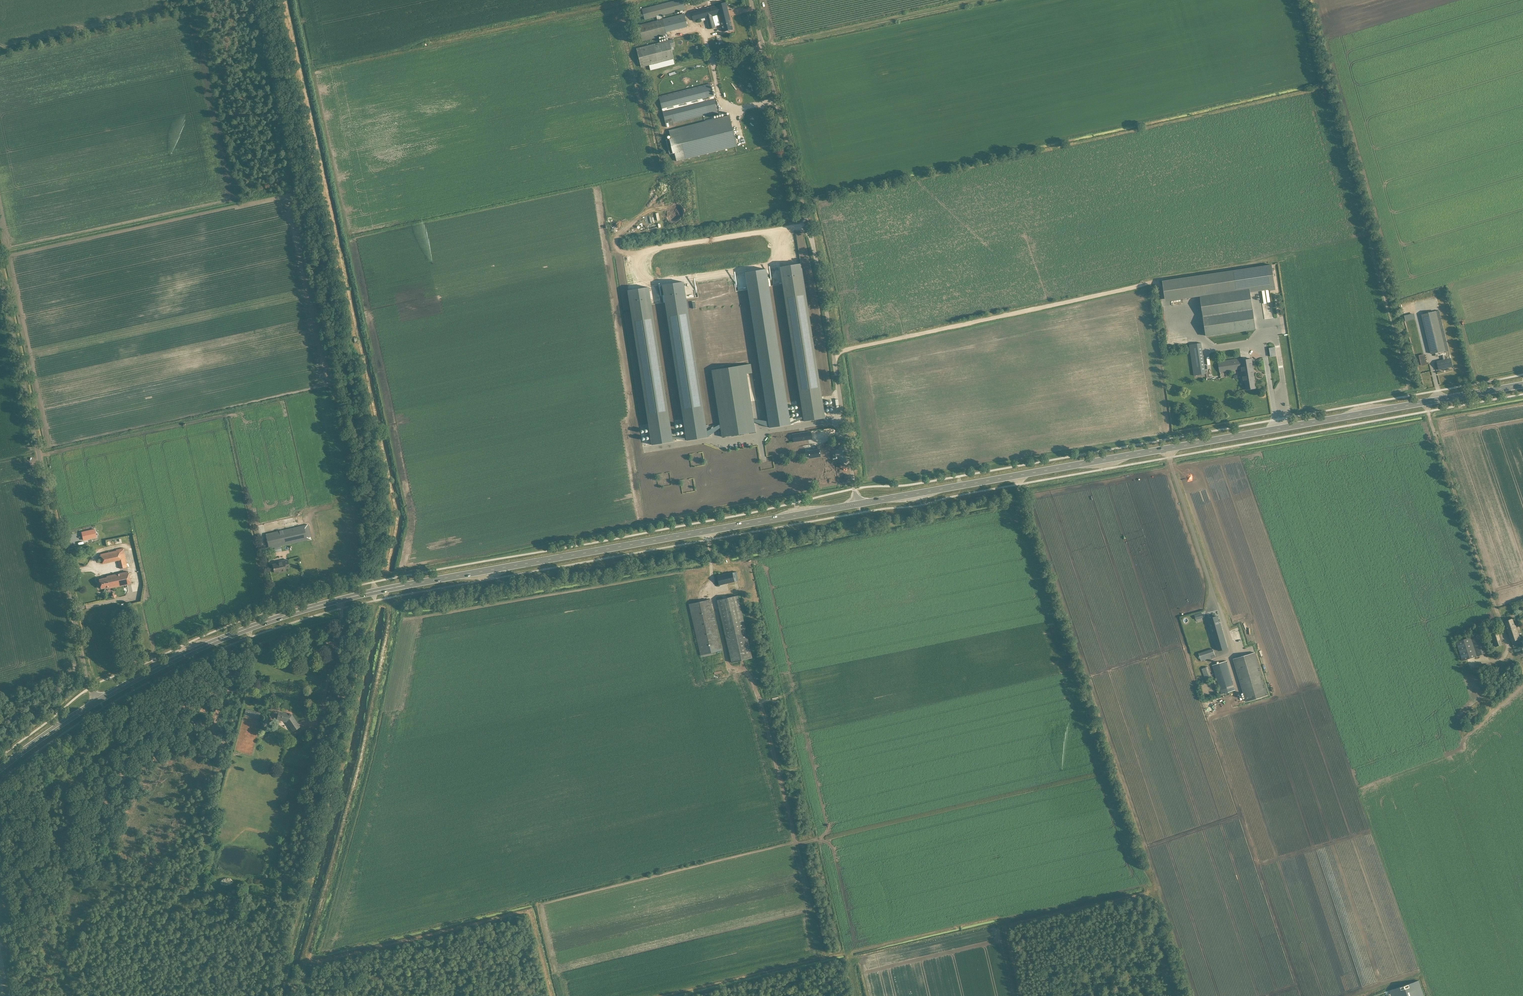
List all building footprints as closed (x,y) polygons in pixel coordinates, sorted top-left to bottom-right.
[(685,9),(683,0),(677,0),(642,9),(645,20),(656,17),(657,21),(639,25),(643,42),(665,36),(667,41),(636,48),(641,67),(674,59),(671,47),(675,46),(673,39),(668,40),(666,32),(687,26),(683,10),(685,9)] [(717,5),(714,6),(716,14),(719,14),(724,32),(733,30),(726,2),(717,4),(717,5)] [(693,21),(696,20),(699,19),(700,19),(706,17),(707,20),(709,29),(715,28),(712,15),(716,14),(714,6),(704,9),(704,8),(691,11),(693,21)] [(710,84),(659,95),(666,128),(673,126),(673,123),(717,113),(710,84)] [(675,160),(736,147),(729,116),(668,129),(670,138),(668,139),(671,154),(674,154),(675,160)] [(780,266),(804,421),(825,417),(801,263),(780,266)] [(1201,301),(1251,292),(1270,289),(1270,291),(1276,290),(1272,265),(1163,281),(1166,301),(1200,296),(1201,301)] [(747,279),(767,413),(765,414),(766,424),(769,423),(769,424),(790,421),(768,276),(747,279)] [(708,426),(708,425),(707,425),(684,282),(663,285),(683,419),(687,439),(687,441),(712,437),(711,434),(710,426),(708,426)] [(629,291),(628,291),(649,424),(652,444),(672,441),(675,440),(674,431),(672,431),(672,430),(652,304),(649,287),(629,291)] [(1256,329),(1251,292),(1201,301),(1206,337),(1256,329)] [(1448,347),(1439,310),(1422,315),(1431,354),(1435,353),(1437,352),(1438,356),(1443,354),(1443,357),(1444,360),(1443,360),(1437,362),(1439,369),(1453,366),(1451,358),(1448,347)] [(1202,343),(1189,345),(1194,376),(1206,374),(1202,343)] [(1424,353),(1419,355),(1421,365),(1427,364),(1424,353)] [(1241,360),(1241,359),(1218,363),(1220,372),(1243,368),(1245,382),(1246,382),(1247,389),(1255,388),(1254,380),(1255,380),(1254,375),(1252,360),(1252,358),(1241,360)] [(726,429),(727,437),(754,433),(753,425),(756,424),(748,374),(753,373),(752,365),(714,371),(723,429),(726,429)] [(812,439),(811,431),(792,434),(793,442),(812,439)] [(808,451),(810,458),(820,456),(819,446),(816,446),(816,450),(808,451)] [(269,549),(274,547),(275,552),(282,551),(281,546),(303,541),(304,543),(312,541),(309,524),(265,534),(269,549)] [(96,537),(94,529),(82,532),(84,540),(96,537)] [(127,567),(123,549),(114,551),(116,560),(118,560),(120,568),(127,567)] [(279,573),(281,572),(286,571),(286,568),(289,568),(287,559),(277,562),(277,563),(272,564),(274,572),(278,571),(279,573)] [(128,572),(112,575),(107,576),(107,577),(99,579),(101,588),(109,587),(109,588),(131,583),(128,572)] [(734,581),(734,577),(732,572),(717,576),(718,581),(719,584),(734,581)] [(738,595),(717,600),(731,662),(752,658),(738,595)] [(710,599),(689,604),(701,657),(717,654),(717,653),(722,652),(710,599)] [(1209,618),(1211,623),(1213,630),(1218,629),(1222,628),(1220,623),(1219,623),(1217,616),(1209,618)] [(1505,621),(1514,648),(1521,645),(1519,639),(1520,639),(1516,625),(1515,625),(1512,618),(1505,621)] [(1218,629),(1213,630),(1219,651),(1227,648),(1222,628),(1218,629)] [(1379,644),(1395,639),(1394,636),(1388,638),(1387,631),(1381,633),(1383,640),(1379,641),(1379,644)] [(1481,634),(1471,637),(1456,641),(1462,660),(1477,656),(1487,653),(1481,634)] [(1216,657),(1213,648),(1199,653),(1201,661),(1216,657)] [(1233,659),(1246,702),(1268,695),(1255,652),(1233,659)] [(1227,661),(1212,665),(1221,694),(1235,690),(1227,661)] [(1208,667),(1201,669),(1206,680),(1212,678),(1208,667)] [(244,715),(260,719),(262,713),(246,709),(244,715)] [(279,712),(277,719),(287,721),(293,731),(299,727),(291,714),(290,713),(289,713),(289,714),(279,712)] [(1393,995),(1425,995),(1419,979),(1390,989),(1393,995)]
